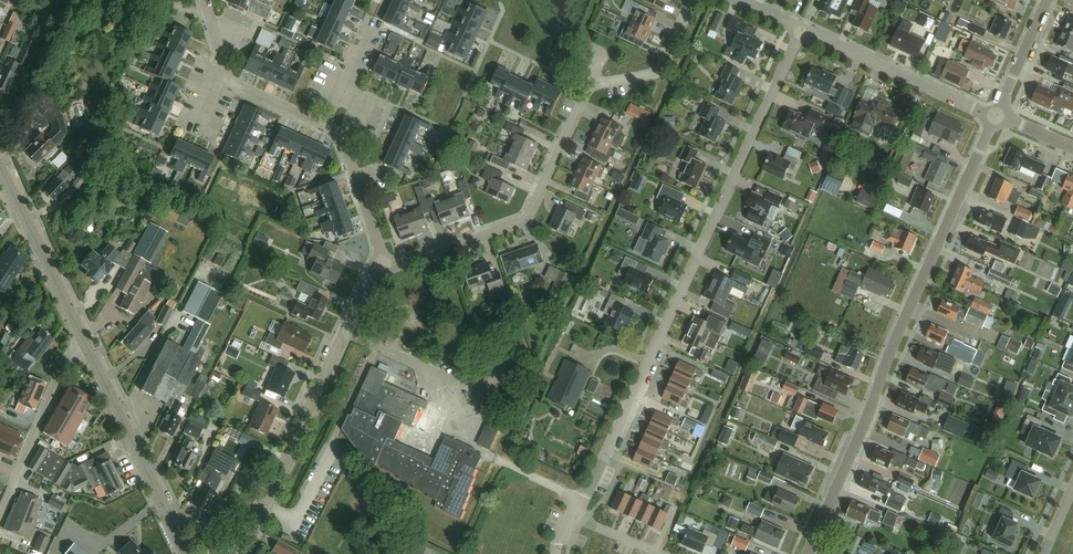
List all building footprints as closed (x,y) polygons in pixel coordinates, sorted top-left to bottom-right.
[(228,2),(244,9),(246,6),(249,7),(247,11),(266,21),(272,8),(255,0),(228,0),(228,2)] [(332,6),(349,14),(358,18),(360,13),(351,9),(355,1),(353,0),(335,0),(332,6)] [(390,9),(407,17),(411,8),(419,12),(421,8),(413,4),(403,0),(394,0),(390,9)] [(818,9),(831,15),(832,13),(838,16),(842,14),(849,0),(822,0),(818,9)] [(879,10),(867,4),(868,0),(857,0),(854,6),(861,9),(854,25),(869,32),(879,10)] [(1014,11),(1018,0),(990,0),(1014,11)] [(632,22),(651,30),(656,18),(648,15),(651,9),(636,2),(631,14),(635,16),(632,22)] [(457,12),(466,16),(483,24),(489,11),(472,3),(468,12),(459,8),(457,12)] [(332,6),(327,18),(344,26),(353,30),(355,25),(346,21),(349,14),(332,6)] [(390,9),(384,21),(410,33),(412,29),(403,25),(407,17),(390,9)] [(9,41),(16,25),(17,26),(22,16),(13,12),(9,22),(1,38),(9,41)] [(939,18),(943,20),(950,23),(953,15),(946,12),(946,14),(942,12),(939,18)] [(429,13),(426,21),(434,23),(436,15),(429,13)] [(717,33),(725,16),(718,13),(710,30),(717,33)] [(929,28),(933,19),(921,13),(917,22),(929,28)] [(454,19),(452,24),(461,28),(477,36),(483,24),(466,16),(463,23),(454,19)] [(1005,39),(1012,23),(997,16),(990,32),(1005,39)] [(1063,30),(1072,35),(1072,18),(1069,16),(1063,30)] [(289,17),(283,29),(290,32),(296,20),(289,17)] [(327,18),(321,30),(338,38),(347,42),(349,37),(340,33),(344,26),(327,18)] [(724,55),(733,59),(733,60),(743,64),(748,55),(756,58),(763,42),(744,33),(748,25),(733,18),(727,29),(738,34),(732,47),(737,50),(728,46),(724,55)] [(971,23),(960,18),(956,25),(962,28),(962,27),(968,29),(968,30),(983,37),(987,30),(972,23),(971,23)] [(423,22),(418,36),(427,39),(432,25),(423,22)] [(643,47),(651,30),(632,22),(629,28),(625,26),(620,37),(643,47)] [(916,53),(924,36),(896,24),(888,42),(907,51),(908,50),(916,53)] [(161,35),(169,38),(186,46),(192,33),(175,26),(172,34),(163,30),(161,35)] [(448,31),(446,36),(472,47),(477,36),(461,28),(457,35),(448,31)] [(321,30),(316,42),(342,54),(344,50),(335,46),(338,38),(321,30)] [(1063,30),(1057,45),(1072,52),(1072,35),(1063,30)] [(11,42),(17,45),(21,35),(15,32),(11,42)] [(391,33),(388,40),(401,46),(404,39),(391,33)] [(443,39),(431,33),(426,44),(438,49),(443,39)] [(31,35),(29,40),(25,39),(15,61),(10,59),(6,69),(2,67),(0,71),(0,90),(1,92),(5,94),(6,93),(8,94),(17,74),(14,73),(18,64),(26,67),(39,38),(31,35)] [(446,36),(444,40),(453,44),(450,53),(466,60),(472,47),(446,36)] [(157,43),(155,47),(164,51),(181,58),(186,46),(169,38),(166,46),(157,43)] [(971,41),(964,58),(971,60),(969,64),(983,70),(985,66),(986,67),(987,65),(992,67),(997,56),(991,53),(992,50),(971,41)] [(256,43),(244,69),(256,75),(264,58),(256,54),(260,45),(256,43)] [(152,54),(150,59),(159,63),(175,70),(181,58),(164,51),(161,58),(152,54)] [(264,58),(256,75),(269,80),(280,55),(276,53),(272,61),(264,58)] [(280,55),(269,80),(281,86),(288,69),(281,66),(285,57),(280,55)] [(381,55),(374,72),(386,77),(393,60),(381,55)] [(393,60),(386,77),(398,83),(410,57),(405,55),(401,64),(393,60)] [(1046,68),(1057,73),(1055,78),(1061,80),(1065,72),(1072,75),(1072,60),(1064,56),(1062,60),(1052,56),(1046,68)] [(398,83),(397,84),(410,90),(411,88),(410,88),(417,73),(410,69),(414,59),(410,57),(398,83)] [(973,82),(966,79),(970,70),(948,61),(940,79),(962,88),(962,89),(969,92),(973,82)] [(146,66),(144,70),(163,79),(170,82),(175,70),(159,63),(155,70),(146,66)] [(288,69),(281,86),(293,92),(305,66),(300,64),(296,73),(288,69)] [(741,91),(745,83),(736,78),(740,70),(728,65),(722,78),(724,79),(716,97),(732,105),(739,90),(741,91)] [(410,88),(411,88),(423,94),(434,68),(430,66),(426,75),(418,71),(417,73),(410,88)] [(499,68),(491,84),(500,89),(495,97),(499,99),(503,92),(511,76),(512,74),(499,68)] [(849,108),(856,94),(841,87),(839,90),(832,87),(837,77),(829,73),(828,75),(813,68),(806,83),(836,97),(833,104),(841,107),(842,105),(849,108)] [(511,76),(503,92),(510,96),(506,104),(511,106),(515,98),(523,81),(511,76)] [(151,83),(149,88),(157,92),(174,99),(180,87),(170,82),(163,79),(159,87),(151,83)] [(535,87),(531,96),(538,100),(534,108),(538,110),(542,102),(551,85),(538,79),(534,87),(535,87)] [(523,81),(515,98),(522,102),(518,110),(523,112),(531,96),(535,87),(534,87),(523,81)] [(1072,92),(1072,85),(1065,82),(1062,87),(1072,92)] [(551,85),(542,102),(550,106),(546,114),(550,116),(562,91),(551,85)] [(1062,87),(1060,93),(1048,88),(1047,89),(1038,85),(1031,101),(1062,114),(1065,108),(1072,112),(1072,92),(1062,87)] [(145,95),(143,99),(152,104),(169,111),(174,99),(157,92),(154,99),(145,95)] [(893,128),(900,113),(883,105),(884,103),(876,99),(873,105),(862,100),(849,127),(869,136),(877,121),(893,128)] [(838,116),(841,109),(842,108),(833,104),(829,102),(826,110),(838,116)] [(245,103),(239,116),(256,123),(259,115),(269,120),(271,115),(245,103)] [(139,107),(137,111),(163,123),(169,111),(152,104),(148,111),(139,107)] [(722,131),(726,123),(717,118),(721,110),(706,104),(700,116),(707,119),(700,135),(715,142),(721,131),(722,131)] [(37,162),(66,133),(63,116),(52,105),(43,113),(51,122),(53,129),(45,136),(42,133),(35,140),(36,141),(26,151),(37,162)] [(799,114),(791,110),(783,128),(799,135),(799,134),(809,138),(813,129),(820,132),(827,116),(812,109),(809,117),(800,113),(799,114)] [(960,140),(964,130),(961,129),(962,126),(954,122),(955,121),(929,110),(924,123),(931,126),(928,132),(949,142),(950,139),(955,141),(956,138),(960,140)] [(137,111),(135,116),(144,120),(141,128),(158,135),(163,123),(137,111)] [(407,114),(402,127),(419,134),(422,126),(431,130),(433,126),(407,114)] [(239,116),(234,128),(250,135),(254,128),(263,132),(265,127),(256,123),(239,116)] [(845,121),(836,117),(833,124),(842,128),(845,121)] [(664,118),(664,127),(676,127),(676,118),(664,118)] [(594,134),(612,143),(616,136),(620,138),(625,128),(610,121),(607,127),(599,123),(594,134)] [(509,147),(533,158),(539,144),(522,137),(525,130),(508,123),(505,130),(515,134),(509,147)] [(281,127),(269,153),(273,155),(277,146),(285,150),(293,132),(281,127)] [(402,127),(396,139),(422,151),(424,146),(415,142),(419,134),(402,127)] [(234,128),(229,140),(245,147),(248,140),(258,144),(260,140),(250,135),(234,128)] [(293,132),(285,150),(293,154),(289,162),(294,164),(298,155),(306,138),(293,132)] [(610,148),(612,143),(594,134),(586,152),(608,163),(611,156),(614,157),(616,151),(610,148)] [(850,136),(846,145),(846,147),(857,152),(862,141),(850,136)] [(306,138),(298,155),(305,159),(301,168),(306,170),(318,144),(306,138)] [(177,139),(170,156),(178,160),(174,168),(178,170),(189,145),(177,139)] [(396,139),(390,151),(407,159),(411,151),(420,155),(422,151),(396,139)] [(229,140),(223,153),(239,160),(243,152),(252,156),(254,152),(245,147),(229,140)] [(475,153),(479,144),(470,140),(466,149),(475,153)] [(826,142),(820,158),(831,162),(837,147),(826,142)] [(318,144),(306,170),(310,171),(314,163),(322,167),(330,149),(318,144)] [(189,145),(178,170),(182,172),(186,163),(194,167),(202,150),(189,145)] [(688,163),(680,181),(696,188),(707,165),(695,160),(699,152),(686,146),(680,159),(688,163)] [(527,171),(533,158),(509,147),(504,159),(494,155),(491,162),(508,169),(510,163),(527,171)] [(1042,175),(1046,165),(1025,156),(1026,155),(1011,148),(1004,163),(1019,170),(1021,165),(1042,175)] [(926,149),(923,156),(922,158),(932,162),(925,179),(927,180),(940,186),(949,165),(936,159),(939,155),(926,149)] [(202,150),(194,167),(202,171),(198,179),(202,181),(214,156),(202,150)] [(390,151),(385,163),(410,175),(412,171),(404,167),(407,159),(390,151)] [(838,161),(850,167),(854,157),(843,151),(838,161)] [(783,161),(770,155),(763,170),(783,179),(788,168),(794,171),(799,160),(786,154),(783,161)] [(156,162),(164,166),(167,159),(159,155),(156,162)] [(575,174),(593,183),(598,172),(603,174),(606,168),(591,161),(588,167),(580,163),(575,174)] [(812,173),(821,170),(818,161),(809,164),(812,173)] [(68,165),(45,190),(56,200),(67,188),(62,183),(74,170),(68,165)] [(280,165),(273,179),(279,182),(286,168),(280,165)] [(890,180),(895,168),(889,165),(884,177),(890,180)] [(488,166),(483,178),(490,181),(486,192),(509,202),(516,188),(500,181),(504,173),(488,166)] [(829,171),(826,179),(822,188),(837,195),(841,186),(845,178),(847,172),(832,166),(829,171)] [(1061,204),(1068,207),(1072,195),(1072,175),(1069,173),(1062,188),(1068,190),(1066,196),(1065,196),(1061,204)] [(589,202),(591,198),(594,191),(590,189),(593,183),(575,174),(569,186),(578,189),(575,195),(589,202)] [(81,175),(72,186),(77,190),(86,179),(81,175)] [(909,188),(912,181),(900,175),(897,182),(909,188)] [(1051,178),(1044,175),(1037,189),(1044,192),(1051,178)] [(292,187),(296,179),(289,176),(286,184),(292,187)] [(1022,193),(1012,188),(1014,184),(998,177),(993,187),(1009,194),(1018,198),(1019,198),(1022,193)] [(465,199),(472,197),(467,185),(466,179),(458,181),(460,187),(462,192),(449,197),(457,221),(471,216),(465,199)] [(336,180),(309,190),(310,194),(320,191),(323,199),(340,193),(336,180)] [(424,184),(417,186),(420,197),(427,195),(424,184)] [(664,184),(657,198),(664,201),(659,213),(680,223),(688,205),(675,199),(678,191),(664,184)] [(769,191),(769,192),(757,186),(754,193),(753,192),(746,206),(751,209),(747,219),(763,226),(767,217),(773,219),(783,198),(769,191)] [(1016,204),(1019,198),(1018,198),(1009,194),(993,187),(989,197),(1005,205),(1007,200),(1016,204)] [(917,188),(910,204),(928,212),(935,195),(917,188)] [(1044,194),(1031,188),(1027,196),(1030,198),(1031,196),(1041,201),(1044,194)] [(818,193),(811,190),(806,200),(813,203),(818,193)] [(326,208),(317,211),(318,215),(327,212),(345,206),(340,193),(323,199),(326,208)] [(395,193),(379,198),(383,210),(391,207),(389,203),(398,200),(395,193)] [(425,214),(431,212),(427,199),(426,196),(418,199),(421,207),(408,211),(417,236),(430,231),(425,214)] [(457,221),(449,197),(436,201),(434,196),(427,199),(431,212),(438,209),(443,226),(457,221)] [(787,200),(784,207),(797,212),(800,205),(787,200)] [(564,208),(560,206),(550,226),(567,234),(575,217),(582,221),(587,211),(567,202),(564,208)] [(330,220),(321,223),(322,228),(349,218),(345,206),(327,212),(330,220)] [(1028,221),(1032,212),(1019,206),(1014,215),(1028,221)] [(641,217),(620,207),(616,216),(637,225),(641,217)] [(1001,233),(1008,218),(994,212),(993,214),(983,210),(978,222),(987,226),(986,227),(992,230),(993,229),(1001,233)] [(402,241),(417,236),(408,211),(394,216),(402,241)] [(95,218),(88,213),(87,212),(77,224),(86,231),(95,218)] [(590,213),(586,219),(593,223),(596,216),(590,213)] [(1029,223),(1029,222),(1017,217),(1010,233),(1022,238),(1029,223)] [(349,218),(322,228),(324,232),(333,229),(336,237),(354,231),(349,218)] [(665,250),(667,251),(671,242),(663,239),(666,231),(649,223),(642,237),(649,240),(642,255),(659,263),(665,250)] [(93,251),(81,265),(89,272),(87,275),(95,282),(104,271),(107,273),(114,264),(125,270),(116,288),(127,294),(121,307),(133,313),(139,301),(141,301),(154,276),(151,274),(154,270),(147,266),(165,232),(150,224),(138,245),(128,240),(123,250),(121,253),(120,252),(109,244),(101,254),(99,252),(97,255),(93,251)] [(793,236),(786,228),(779,234),(786,242),(793,236)] [(909,253),(917,235),(903,229),(900,236),(890,231),(886,240),(897,244),(895,247),(909,253)] [(269,239),(257,233),(253,242),(265,248),(269,239)] [(733,234),(726,249),(749,260),(748,262),(759,267),(763,258),(771,242),(755,234),(750,242),(733,234)] [(972,235),(966,248),(983,255),(985,250),(1015,264),(1021,250),(1000,241),(999,245),(989,241),(988,242),(972,235)] [(336,283),(344,265),(332,260),(338,247),(325,241),(322,247),(306,239),(300,252),(309,255),(308,257),(315,261),(311,271),(336,283)] [(885,246),(874,241),(870,249),(881,254),(885,246)] [(515,271),(543,261),(537,243),(530,246),(530,247),(509,255),(515,271)] [(793,249),(784,245),(781,252),(790,257),(793,249)] [(28,256),(12,246),(5,257),(1,255),(0,257),(0,291),(4,293),(28,256)] [(620,261),(624,253),(616,249),(611,257),(620,261)] [(216,253),(212,262),(219,266),(223,257),(216,253)] [(624,282),(647,292),(654,277),(646,273),(649,266),(626,256),(619,273),(627,277),(624,282)] [(1071,273),(1072,268),(1072,264),(1064,260),(1061,268),(1071,273)] [(480,267),(465,272),(471,288),(488,283),(492,293),(506,289),(500,272),(492,275),(488,262),(479,265),(480,267)] [(954,275),(982,288),(985,281),(977,278),(976,279),(971,276),(973,270),(959,264),(954,275)] [(561,271),(550,266),(545,277),(555,282),(547,301),(557,306),(571,275),(561,271)] [(891,295),(895,285),(893,284),(894,281),(884,276),(884,274),(869,267),(865,277),(851,271),(844,287),(856,292),(858,286),(880,296),(881,294),(886,296),(887,293),(891,295)] [(987,276),(1013,288),(1017,281),(991,268),(987,276)] [(750,285),(753,277),(735,269),(731,276),(750,285)] [(710,284),(729,293),(732,287),(746,294),(749,287),(716,272),(710,284)] [(979,294),(982,288),(954,275),(949,286),(963,293),(966,287),(971,289),(971,290),(979,294)] [(318,320),(328,299),(317,294),(320,288),(300,279),(296,288),(297,290),(309,296),(306,304),(297,301),(292,313),(303,318),(304,314),(318,320)] [(207,323),(223,293),(198,281),(183,311),(200,319),(186,346),(194,349),(199,340),(201,341),(210,324),(207,323)] [(1057,297),(1062,289),(1052,283),(1047,291),(1057,297)] [(726,300),(729,293),(710,284),(705,297),(719,303),(716,311),(729,317),(735,305),(726,300)] [(1007,289),(1005,298),(1015,300),(1017,291),(1007,289)] [(632,319),(635,312),(625,307),(628,300),(613,294),(604,313),(610,316),(606,323),(624,332),(630,318),(632,319)] [(239,300),(230,296),(227,302),(236,307),(239,300)] [(943,300),(937,312),(955,320),(956,316),(965,319),(964,321),(983,330),(994,306),(976,298),(971,308),(970,308),(968,312),(960,308),(943,300)] [(20,312),(10,305),(1,319),(3,320),(0,325),(9,330),(20,312)] [(173,311),(165,307),(158,322),(165,326),(173,311)] [(133,352),(151,332),(154,329),(151,326),(155,317),(149,312),(140,321),(121,342),(133,352)] [(690,329),(709,338),(716,341),(724,323),(709,316),(706,322),(695,317),(690,329)] [(732,320),(729,327),(749,336),(752,329),(732,320)] [(304,351),(311,336),(284,323),(278,334),(271,331),(265,342),(280,349),(284,342),(304,351)] [(932,324),(926,337),(943,344),(944,342),(947,344),(947,345),(949,346),(946,353),(971,365),(978,351),(964,344),(963,343),(954,339),(955,338),(947,335),(948,332),(932,324)] [(38,360),(54,338),(42,329),(32,343),(30,342),(24,350),(38,360)] [(718,342),(716,341),(709,338),(690,329),(684,341),(694,346),(689,355),(708,364),(714,350),(718,342)] [(1022,343),(1011,338),(1006,349),(1018,354),(1022,343)] [(1032,349),(1035,342),(1027,339),(1024,346),(1032,349)] [(181,397),(201,358),(169,342),(167,340),(141,390),(150,395),(151,395),(153,396),(153,395),(163,401),(165,402),(164,405),(170,407),(167,414),(165,414),(163,417),(164,419),(159,429),(173,436),(187,407),(183,404),(185,399),(181,397)] [(821,360),(824,352),(808,344),(808,345),(799,341),(796,348),(804,352),(821,360)] [(236,359),(240,351),(229,345),(224,353),(236,359)] [(839,351),(840,351),(835,360),(841,363),(857,370),(864,354),(854,350),(853,350),(844,346),(842,345),(839,351)] [(940,353),(939,355),(930,350),(929,351),(921,348),(916,359),(924,362),(924,364),(933,368),(934,367),(950,374),(957,360),(940,353)] [(32,362),(18,352),(12,359),(26,370),(32,362)] [(801,358),(787,352),(784,358),(798,365),(801,358)] [(283,397),(294,372),(286,369),(289,362),(272,354),(268,364),(276,368),(266,389),(283,397)] [(729,358),(726,368),(735,371),(738,361),(729,358)] [(1071,363),(1065,361),(1062,367),(1072,372),(1072,358),(1071,363)] [(575,407),(592,371),(566,359),(558,376),(554,374),(551,380),(556,382),(549,397),(556,400),(555,402),(568,408),(569,404),(575,407)] [(680,360),(674,372),(692,380),(695,372),(702,375),(704,371),(680,360)] [(390,438),(394,440),(402,422),(411,426),(420,407),(426,409),(429,402),(418,397),(418,396),(385,381),(388,373),(387,372),(389,368),(383,366),(381,370),(372,366),(353,407),(355,408),(352,415),(349,414),(342,428),(343,429),(375,473),(379,463),(390,438)] [(936,389),(942,392),(947,380),(932,373),(930,377),(912,368),(906,381),(924,389),(925,387),(935,391),(936,389)] [(731,376),(715,369),(712,375),(728,383),(731,376)] [(756,373),(747,369),(743,378),(744,378),(739,389),(748,393),(756,373)] [(853,379),(831,370),(827,379),(819,375),(813,389),(825,395),(829,387),(846,394),(853,379)] [(674,372),(669,384),(686,392),(690,384),(696,388),(698,383),(692,380),(674,372)] [(974,378),(962,373),(957,384),(969,389),(974,378)] [(1072,402),(1072,387),(1069,385),(1072,379),(1058,373),(1055,380),(1059,381),(1053,394),(1056,395),(1056,394),(1072,402)] [(35,409),(46,383),(30,376),(21,396),(14,393),(11,400),(18,403),(16,409),(24,412),(27,406),(35,409)] [(594,394),(600,382),(592,379),(587,391),(594,394)] [(198,399),(205,384),(197,380),(190,395),(198,399)] [(799,387),(786,382),(782,390),(796,395),(799,387)] [(954,393),(957,386),(950,382),(946,390),(954,393)] [(669,384),(663,397),(687,408),(689,404),(682,400),(686,392),(669,384)] [(85,410),(92,397),(70,385),(43,432),(67,446),(87,411),(85,410)] [(257,401),(261,392),(246,386),(242,394),(257,401)] [(919,399),(902,391),(896,405),(913,413),(915,409),(924,413),(927,406),(935,410),(937,404),(920,396),(919,399)] [(955,399),(941,393),(937,402),(951,408),(955,399)] [(1072,413),(1072,402),(1056,394),(1056,395),(1051,406),(1045,404),(1042,410),(1054,415),(1059,411),(1072,416),(1072,413)] [(822,405),(809,399),(800,395),(794,409),(818,420),(819,417),(833,423),(839,411),(823,404),(822,405)] [(266,434),(278,408),(261,401),(249,426),(266,434)] [(997,406),(992,418),(1001,423),(1007,411),(997,406)] [(738,420),(741,410),(734,408),(731,418),(738,420)] [(656,411),(651,423),(668,431),(672,422),(679,426),(680,422),(656,411)] [(920,426),(894,414),(891,421),(889,421),(886,427),(887,428),(887,429),(912,441),(915,434),(926,439),(931,441),(935,433),(930,431),(930,430),(921,426),(920,426)] [(1053,456),(1060,440),(1061,439),(1040,430),(1043,422),(1028,415),(1024,424),(1035,428),(1027,445),(1053,456)] [(823,447),(823,446),(829,433),(814,427),(816,424),(816,423),(806,419),(805,419),(797,416),(791,428),(796,430),(801,432),(800,433),(800,434),(800,436),(808,439),(807,441),(823,447)] [(968,425),(949,416),(942,431),(962,439),(968,425)] [(698,423),(686,417),(682,424),(695,430),(698,423)] [(189,423),(184,432),(198,440),(203,430),(189,423)] [(499,428),(487,423),(477,444),(490,450),(499,428)] [(651,423),(645,435),(669,446),(671,443),(664,439),(668,431),(651,423)] [(23,438),(19,437),(21,433),(0,424),(0,453),(10,458),(12,454),(16,456),(23,438)] [(723,424),(719,441),(728,443),(732,426),(723,424)] [(800,435),(783,428),(778,439),(795,447),(800,435)] [(239,432),(233,443),(245,449),(251,438),(239,432)] [(778,442),(757,432),(754,440),(775,449),(778,442)] [(390,438),(379,463),(385,466),(384,468),(400,475),(399,477),(415,484),(414,486),(429,493),(428,495),(438,499),(435,505),(462,517),(465,509),(463,508),(470,492),(468,491),(475,476),(473,475),(482,454),(474,451),(475,448),(445,435),(435,458),(394,440),(390,438)] [(645,435),(639,447),(657,455),(660,447),(667,450),(669,446),(645,435)] [(982,435),(977,446),(986,449),(991,439),(982,435)] [(193,464),(198,455),(190,451),(195,442),(187,438),(180,452),(177,458),(178,459),(175,464),(188,471),(192,463),(193,464)] [(919,456),(922,450),(911,445),(908,451),(919,456)] [(877,446),(871,459),(881,464),(883,466),(888,468),(890,463),(902,469),(907,457),(893,450),(892,453),(877,446)] [(42,447),(30,467),(71,492),(74,492),(86,486),(89,491),(102,484),(108,496),(124,488),(106,453),(79,467),(73,464),(73,465),(42,447)] [(639,447),(634,459),(658,470),(660,466),(653,463),(657,455),(639,447)] [(940,455),(923,448),(918,460),(935,467),(940,455)] [(204,482),(193,504),(195,505),(194,506),(199,509),(200,507),(208,511),(213,501),(215,500),(216,495),(217,493),(214,492),(220,479),(218,478),(222,472),(226,475),(228,470),(235,474),(241,462),(215,449),(207,465),(199,480),(204,482)] [(784,454),(776,472),(798,482),(799,480),(806,483),(814,467),(784,454)] [(926,465),(909,458),(907,464),(923,472),(926,465)] [(1033,498),(1041,481),(1026,474),(1029,467),(1013,460),(1005,477),(1018,482),(1014,489),(1033,498)] [(771,484),(774,477),(752,466),(747,476),(757,480),(758,478),(771,484)] [(996,481),(999,473),(988,468),(985,477),(996,481)] [(942,480),(943,471),(933,470),(932,479),(942,480)] [(665,482),(674,486),(679,476),(670,472),(665,482)] [(888,493),(890,490),(892,486),(882,481),(884,477),(874,473),(872,477),(865,473),(859,485),(875,493),(876,491),(887,496),(888,493)] [(914,480),(899,473),(896,481),(911,487),(914,480)] [(640,478),(636,486),(643,489),(647,481),(640,478)] [(622,483),(611,507),(624,513),(632,495),(624,491),(626,485),(622,483)] [(794,512),(800,498),(779,489),(776,495),(769,492),(765,500),(794,512)] [(901,512),(904,504),(907,499),(897,494),(897,493),(890,490),(888,493),(890,494),(885,506),(901,512)] [(29,525),(34,527),(39,515),(37,514),(43,500),(22,492),(17,503),(15,502),(9,517),(29,525)] [(632,495),(624,513),(636,519),(647,495),(643,493),(640,499),(632,495)] [(48,504),(65,513),(69,506),(64,504),(66,500),(57,495),(56,498),(52,496),(48,504)] [(647,495),(636,519),(648,524),(656,507),(648,503),(650,496),(647,495)] [(877,523),(881,514),(853,501),(847,515),(855,518),(857,520),(864,523),(867,518),(877,523)] [(765,509),(751,503),(747,512),(761,518),(765,509)] [(656,507),(648,524),(660,530),(671,506),(667,504),(664,510),(656,507)] [(1010,546),(1015,537),(1013,536),(1018,524),(1010,521),(1014,513),(1002,507),(996,520),(1001,523),(993,539),(1001,542),(1000,544),(1008,548),(1009,546),(1010,546)] [(898,515),(887,510),(881,523),(893,528),(898,515)] [(939,525),(942,517),(932,512),(928,521),(939,525)] [(29,538),(34,527),(29,525),(9,517),(4,528),(29,538)] [(740,520),(731,517),(726,527),(735,531),(740,520)] [(786,531),(762,520),(758,529),(753,527),(752,527),(744,524),(741,531),(778,548),(786,531)] [(955,536),(958,529),(947,525),(944,532),(955,536)] [(714,526),(711,532),(704,529),(702,533),(689,528),(682,543),(702,552),(706,545),(713,548),(714,546),(722,549),(729,532),(714,526)] [(33,548),(44,553),(50,538),(40,533),(33,548)] [(750,543),(735,537),(732,546),(746,552),(750,543)] [(119,551),(121,553),(154,553),(147,546),(140,552),(137,548),(138,547),(132,540),(119,551)] [(273,549),(283,553),(294,553),(297,550),(278,540),(273,549)] [(412,553),(423,553),(426,546),(413,541),(408,552),(412,553)] [(74,543),(65,553),(87,553),(74,543)]
